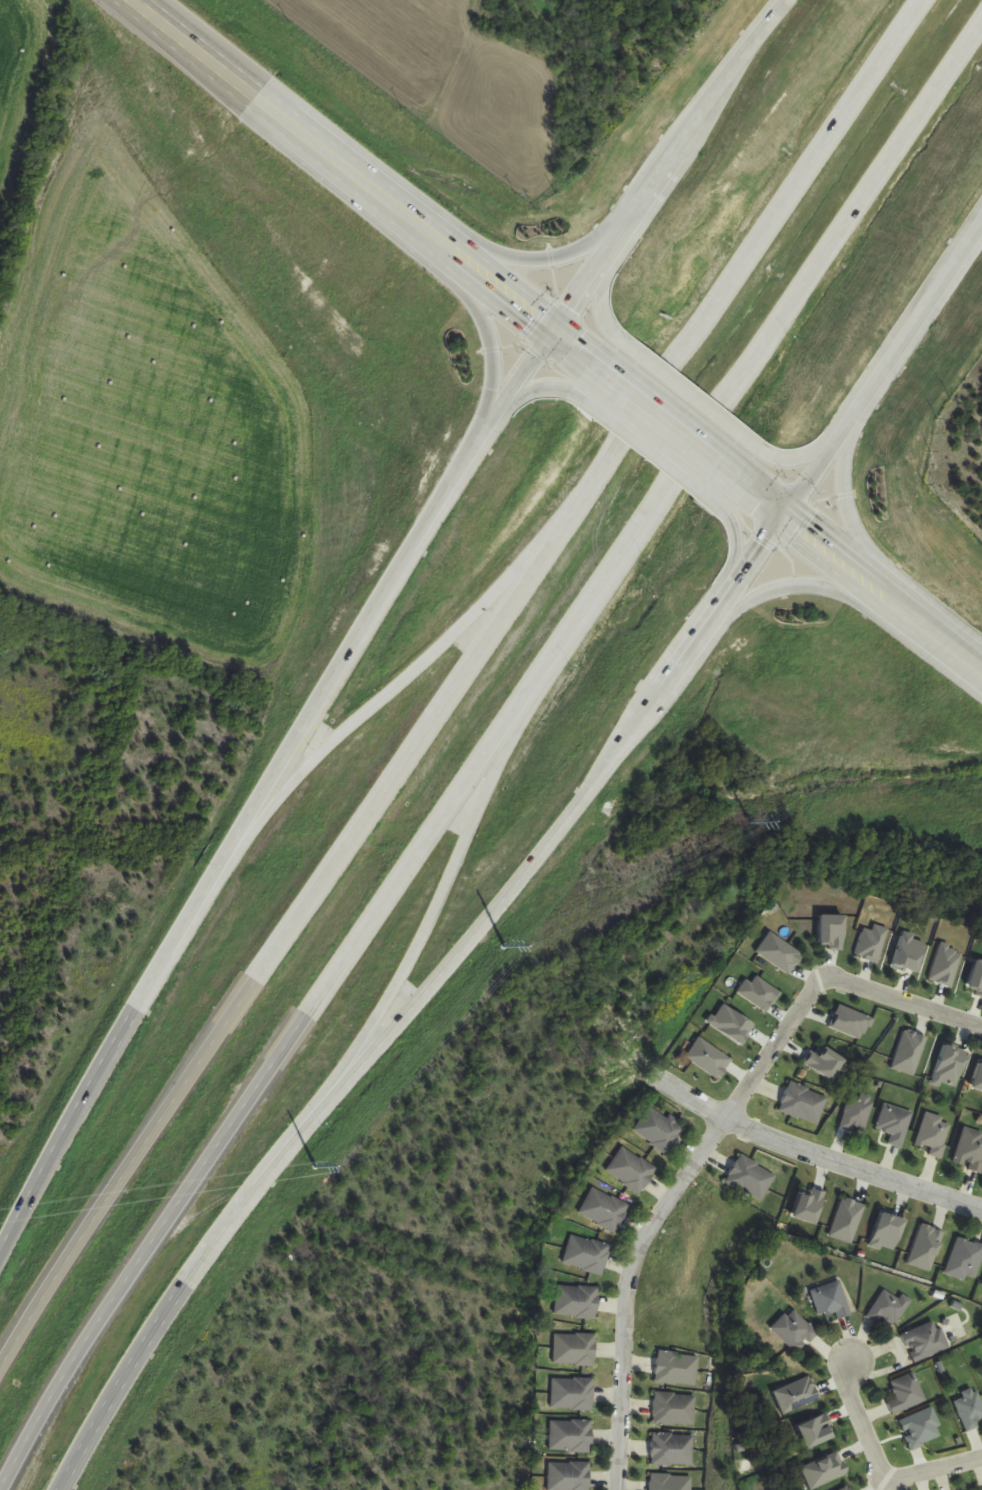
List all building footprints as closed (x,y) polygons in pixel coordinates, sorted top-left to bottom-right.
[(778,1111),(818,1125),(829,1097),(789,1082),(778,1111)] [(840,1128),(853,1132),(855,1127),(865,1130),(875,1100),(861,1095),(860,1100),(851,1097),(840,1128)] [(903,1148),(914,1113),(885,1103),(877,1129),(893,1134),(890,1144),(903,1148)] [(667,1155),(686,1128),(651,1105),(633,1132),(667,1155)] [(929,1155),(941,1159),(954,1122),(927,1113),(916,1144),(931,1149),(929,1155)] [(965,1128),(953,1164),(981,1173),(981,1133),(965,1128)] [(643,1193),(657,1166),(620,1147),(606,1174),(643,1193)] [(776,1173),(738,1156),(725,1185),(763,1202),(776,1173)] [(616,1233),(630,1205),(592,1187),(579,1215),(616,1233)] [(603,1276),(611,1246),(571,1235),(563,1265),(603,1276)] [(958,1237),(946,1274),(976,1284),(981,1263),(981,1245),(958,1237)] [(811,1290),(819,1317),(835,1312),(838,1319),(851,1315),(841,1281),(811,1290)] [(600,1289),(558,1284),(554,1315),(597,1320),(600,1289)] [(867,1318),(879,1324),(882,1318),(897,1326),(911,1300),(901,1294),(899,1298),(883,1289),(867,1318)] [(771,1328),(796,1355),(818,1334),(793,1307),(771,1328)] [(950,1349),(938,1320),(903,1334),(915,1363),(950,1349)] [(596,1334),(554,1334),(554,1365),(596,1365),(596,1334)] [(698,1355),(657,1351),(654,1383),(695,1387),(698,1355)] [(890,1382),(897,1400),(889,1403),(893,1415),(926,1403),(915,1373),(890,1382)] [(552,1378),(552,1410),(594,1410),(594,1379),(552,1378)] [(967,1432),(979,1427),(977,1422),(981,1420),(981,1402),(976,1389),(952,1400),(967,1432)] [(695,1426),(695,1394),(653,1394),(653,1426),(695,1426)] [(899,1421),(911,1450),(944,1438),(932,1408),(899,1421)] [(550,1453),(592,1453),(592,1421),(550,1421),(550,1453)] [(652,1466),(693,1466),(693,1434),(652,1434),(652,1466)] [(548,1489),(590,1489),(591,1463),(549,1463),(548,1489)] [(692,1475),(650,1475),(650,1489),(692,1489),(692,1475)]
